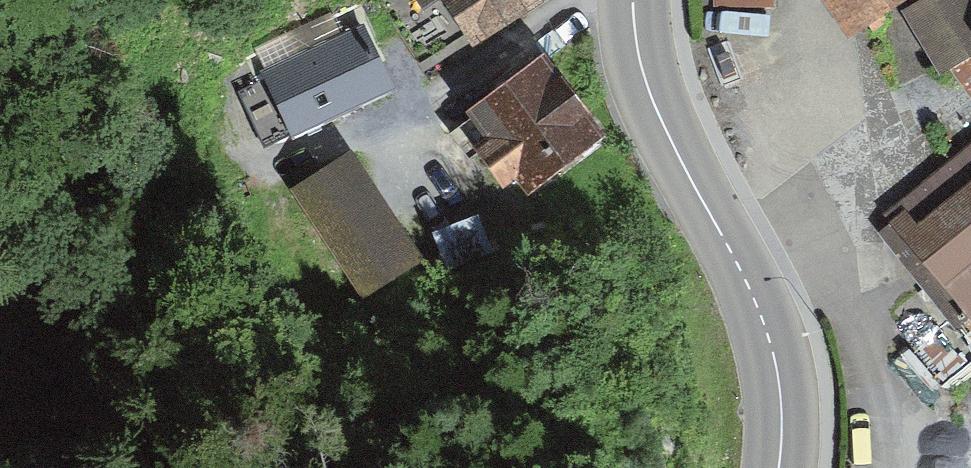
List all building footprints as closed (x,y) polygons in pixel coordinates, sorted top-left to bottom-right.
[(466,0),(391,0),(429,78),(491,35),(466,0)] [(554,0),(466,0),(491,35),(499,46),(557,4),(554,0)] [(848,34),(903,8),(919,0),(826,0),(848,34)] [(903,8),(941,76),(951,70),(970,94),(970,0),(919,0),(903,8)] [(353,21),(260,62),(292,133),(385,92),(353,21)] [(602,130),(547,54),(469,110),(523,186),(602,130)] [(347,152),(294,191),(370,294),(429,258),(347,152)] [(915,226),(970,295),(970,181),(915,226)]
